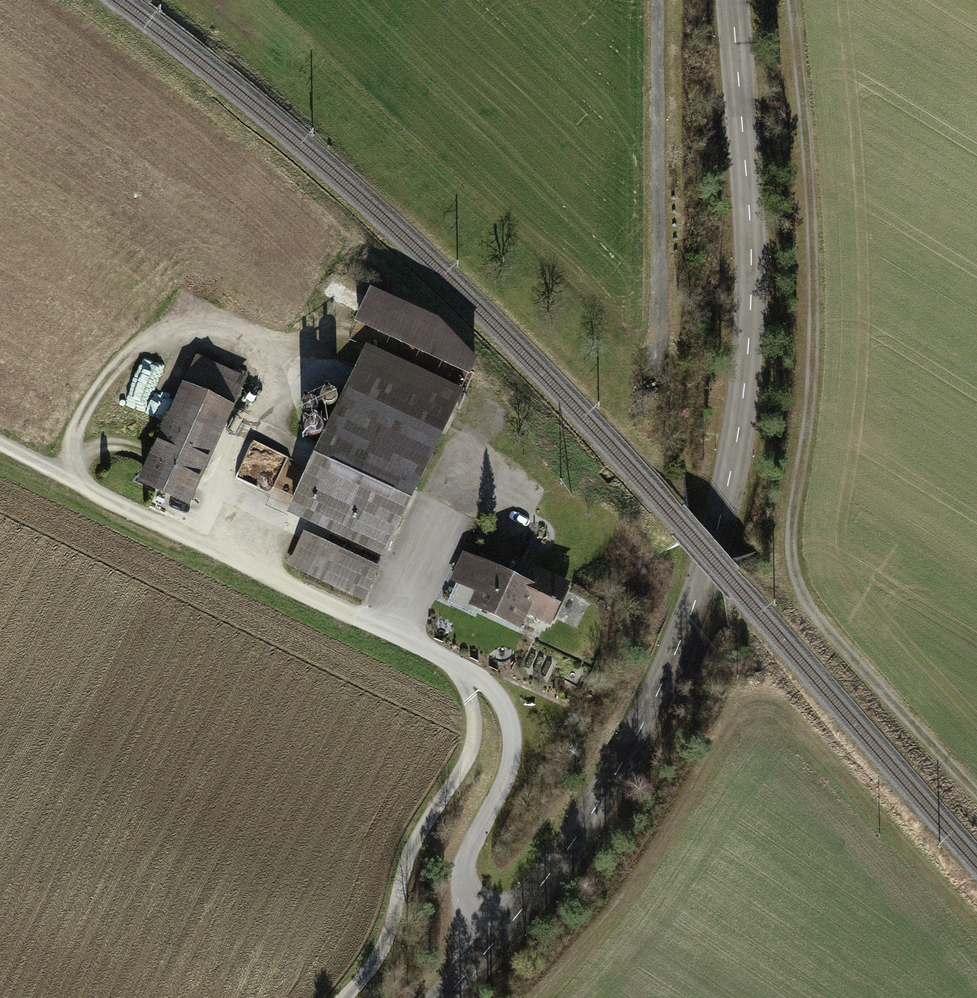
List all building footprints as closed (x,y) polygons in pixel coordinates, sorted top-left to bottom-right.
[(365,349),(289,509),(388,555),(481,360),(440,317),(373,285),(356,321),(361,323),(352,342),(365,349)] [(198,354),(141,480),(194,505),(252,378),(198,354)] [(335,387),(330,386),(326,388),(324,392),(324,397),(326,401),(331,402),(335,402),(339,399),(340,394),(339,390),(335,387)] [(315,397),(311,398),(308,400),(307,403),(308,407),(311,409),(314,410),(318,409),(320,406),(320,402),(318,399),(315,397)] [(323,416),(318,413),(312,414),(308,418),(306,424),(308,429),(313,433),(318,433),(324,431),(326,426),(326,420),(323,416)] [(382,566),(307,531),(290,566),(365,601),(382,566)] [(523,575),(464,550),(452,578),(477,589),(470,604),(525,627),(532,612),(554,622),(573,580),(530,561),(523,575)]
